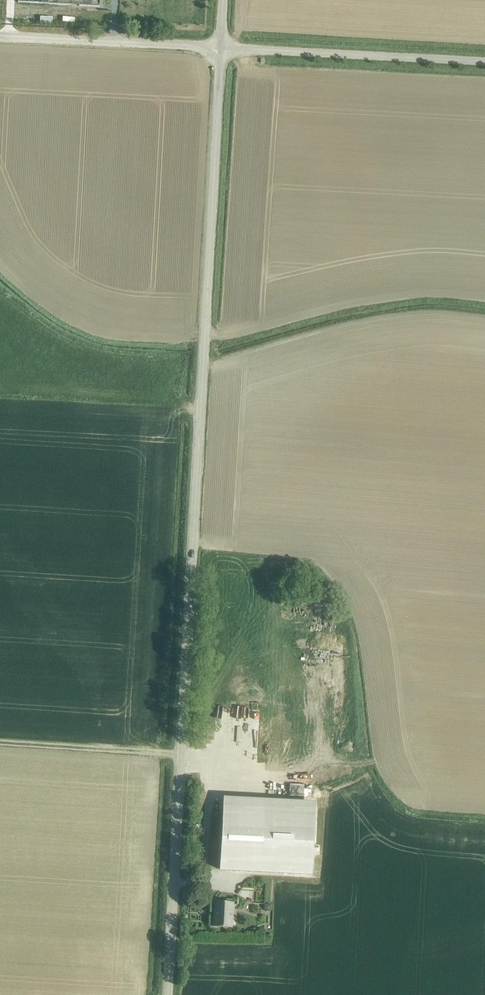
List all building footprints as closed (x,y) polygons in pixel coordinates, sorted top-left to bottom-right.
[(263,773),(263,784),(272,784),(272,773),(263,773)] [(276,786),(275,798),(288,799),(288,786),(276,786)] [(223,816),(220,870),(310,874),(313,814),(263,812),(262,827),(236,826),(236,817),(223,816)] [(214,927),(232,928),(233,900),(227,900),(226,903),(215,902),(214,927)]
